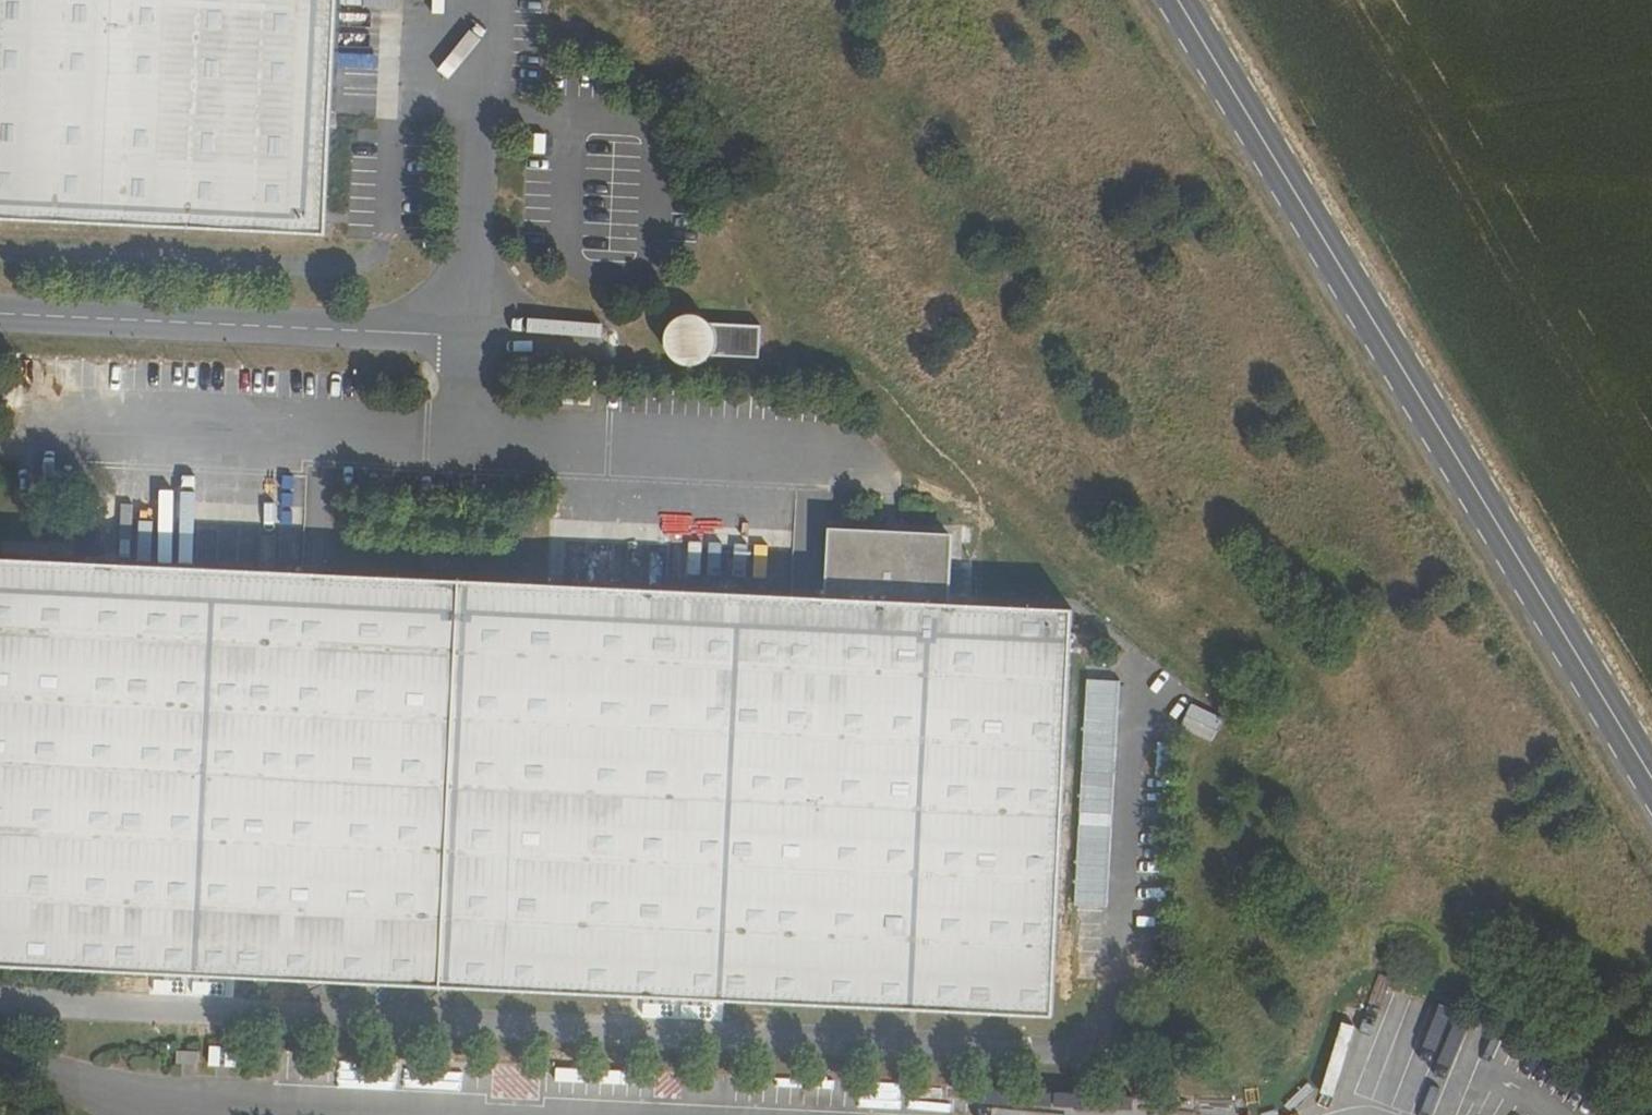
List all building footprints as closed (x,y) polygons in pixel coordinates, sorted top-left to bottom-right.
[(0,76),(0,210),(335,226),(345,0),(4,0),(0,76)] [(709,356),(715,351),(765,354),(766,318),(718,316),(714,312),(707,308),(700,306),(692,307),(684,310),(678,314),(674,321),(671,328),(671,332),(671,340),(675,347),(680,353),(686,357),(694,359),(701,359),(709,356)] [(952,597),(956,531),(835,525),(832,589),(0,548),(0,959),(1058,1012),(1079,604),(952,597)] [(202,1043),(179,1042),(179,1056),(201,1057),(202,1043)] [(1418,1060),(1411,1092),(1423,1094),(1430,1063),(1418,1060)]
